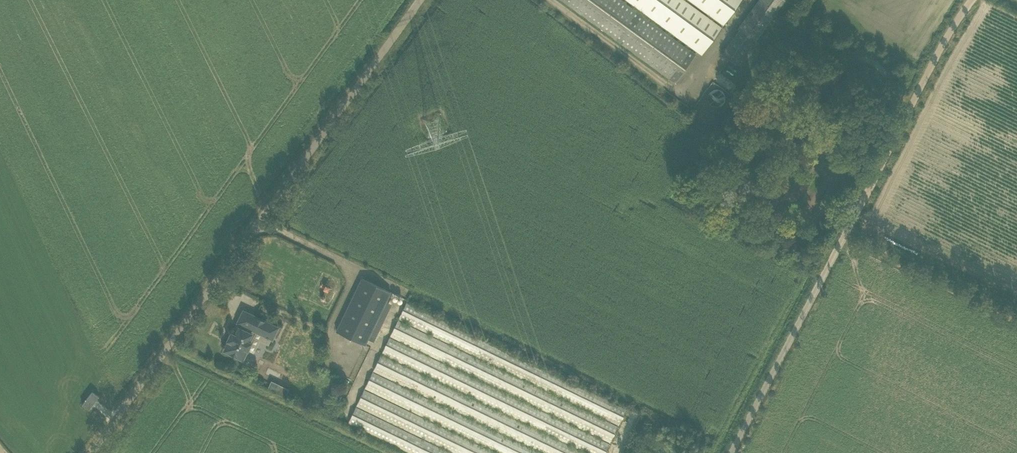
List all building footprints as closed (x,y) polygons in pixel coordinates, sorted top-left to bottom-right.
[(667,76),(675,82),(696,54),(621,0),(563,0),(667,76)] [(739,28),(722,52),(742,67),(760,42),(756,39),(784,0),(759,0),(738,28),(739,28)] [(336,330),(365,344),(391,291),(362,277),(336,330)] [(231,332),(228,338),(227,339),(229,340),(224,350),(243,359),(248,349),(252,342),(257,331),(268,336),(267,337),(269,338),(270,337),(273,338),(279,327),(264,320),(264,322),(254,317),(255,316),(243,310),(238,322),(240,323),(238,326),(236,325),(233,332),(231,332)] [(285,396),(288,388),(281,384),(277,392),(285,396)] [(89,409),(99,395),(92,390),(82,404),(89,409)]
